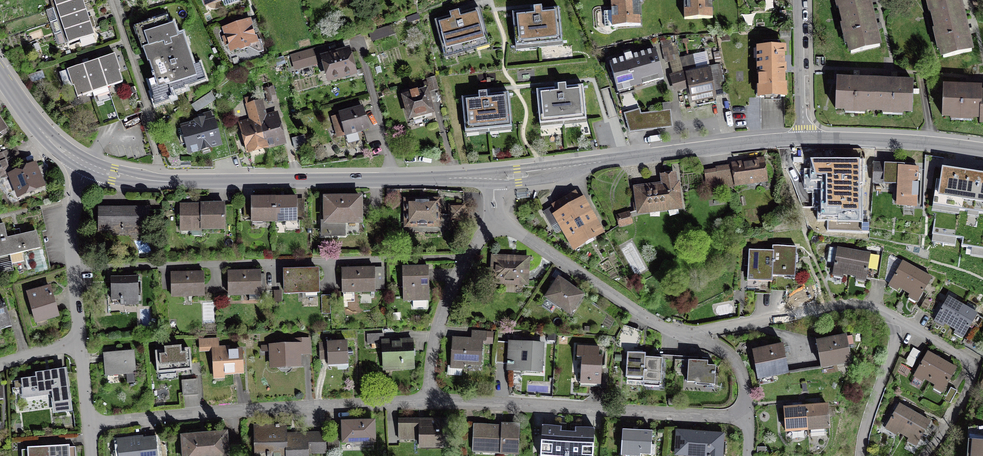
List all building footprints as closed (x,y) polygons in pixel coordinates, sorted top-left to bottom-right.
[(82,0),(76,0),(56,7),(60,19),(85,10),(82,0)] [(611,1),(615,1),(615,11),(605,11),(605,27),(640,25),(639,0),(611,0),(611,1)] [(688,19),(712,18),(712,0),(687,0),(688,19)] [(843,14),(871,7),(869,0),(840,0),(843,14)] [(933,18),(963,12),(961,0),(929,0),(933,18)] [(530,11),(512,13),(515,44),(529,43),(529,46),(549,44),(549,41),(562,39),(559,8),(542,10),(542,7),(534,8),(534,14),(531,15),(530,11)] [(843,14),(853,49),(880,42),(871,7),(843,14)] [(488,39),(480,9),(462,14),(463,17),(460,18),(458,12),(450,14),(451,17),(435,21),(443,51),(456,48),(457,51),(476,46),(475,43),(488,39)] [(60,19),(64,31),(90,23),(85,10),(60,19)] [(933,18),(941,54),(971,48),(963,12),(933,18)] [(418,13),(371,31),(373,39),(383,36),(382,33),(386,32),(387,34),(395,31),(394,29),(412,23),(411,20),(419,17),(418,13)] [(150,94),(155,108),(174,102),(171,95),(184,91),(183,88),(205,81),(200,66),(194,68),(184,36),(179,38),(175,24),(169,26),(166,18),(134,29),(146,67),(150,65),(158,91),(150,94)] [(251,20),(222,30),(230,54),(259,45),(251,20)] [(94,37),(90,23),(64,31),(69,45),(94,37)] [(332,54),(330,46),(292,55),(297,72),(321,66),(319,57),(332,54)] [(784,47),(759,47),(760,97),(785,97),(784,47)] [(672,48),(663,50),(666,62),(675,60),(672,48)] [(321,66),(328,86),(358,77),(350,49),(332,54),(319,57),(321,66)] [(625,59),(610,63),(618,92),(634,88),(632,83),(662,74),(656,50),(632,57),(631,54),(624,56),(625,59)] [(115,55),(98,60),(107,87),(122,82),(119,72),(121,71),(115,55)] [(685,74),(674,77),(675,80),(677,89),(690,85),(693,100),(723,94),(717,65),(708,67),(709,71),(696,74),(695,69),(696,69),(693,55),(681,58),(685,74)] [(98,60),(83,65),(92,92),(94,97),(109,92),(107,87),(98,60)] [(78,97),(92,92),(83,65),(60,73),(65,88),(74,85),(78,97)] [(438,89),(435,77),(427,79),(430,91),(438,89)] [(874,81),(839,80),(838,108),(873,109),(874,81)] [(911,82),(874,81),(873,109),(910,110),(911,82)] [(554,89),(537,90),(540,121),(553,120),(553,123),(573,121),(573,118),(586,117),(583,85),(566,87),(566,84),(558,85),(558,92),(555,92),(554,89)] [(982,113),(982,93),(982,85),(942,84),(941,111),(982,113)] [(273,88),(264,91),(268,105),(277,103),(273,88)] [(411,95),(404,97),(410,118),(413,117),(414,121),(422,119),(421,115),(432,112),(426,91),(418,93),(417,91),(410,93),(411,95)] [(479,96),(462,98),(465,129),(478,127),(479,130),(498,129),(498,125),(511,124),(508,93),(490,95),(491,98),(487,99),(487,92),(479,93),(479,96)] [(262,102),(254,105),(266,150),(286,144),(278,114),(266,117),(262,102)] [(663,111),(641,113),(640,109),(624,114),(628,128),(643,126),(644,130),(666,127),(664,111),(671,110),(670,103),(662,104),(663,111)] [(247,155),(266,150),(254,105),(245,107),(249,121),(238,124),(247,155)] [(364,109),(339,115),(345,139),(370,133),(364,109)] [(223,147),(214,119),(212,119),(211,114),(198,117),(199,124),(185,127),(194,157),(215,153),(215,150),(223,147)] [(17,147),(0,153),(0,168),(4,180),(12,177),(11,174),(8,167),(22,162),(17,147)] [(717,168),(717,170),(721,191),(729,190),(729,187),(737,186),(737,184),(748,182),(748,180),(766,177),(763,158),(752,160),(752,162),(717,168)] [(863,221),(863,158),(810,158),(810,168),(804,168),(804,188),(821,189),(821,215),(838,215),(838,221),(863,221)] [(885,163),(884,165),(875,164),(874,182),(897,183),(897,189),(902,189),(901,205),(904,205),(906,207),(909,207),(912,207),(914,206),(917,206),(918,181),(919,181),(920,174),(918,174),(918,169),(909,168),(909,166),(904,166),(904,164),(885,163)] [(11,174),(12,177),(18,195),(42,186),(34,165),(11,174)] [(942,168),(939,190),(935,218),(932,235),(962,239),(961,247),(982,250),(982,174),(942,168)] [(633,185),(636,214),(683,209),(679,172),(658,174),(659,182),(633,185)] [(360,191),(320,191),(321,232),(344,232),(344,219),(360,219),(360,191)] [(597,234),(575,195),(555,206),(559,213),(549,220),(556,233),(562,229),(569,240),(573,237),(578,245),(597,234)] [(273,220),(274,197),(249,197),(249,220),(273,220)] [(274,197),(273,220),(297,220),(297,197),(274,197)] [(436,198),(409,197),(409,218),(436,218),(436,198)] [(200,199),(178,199),(178,226),(200,226),(223,226),(222,199),(200,199)] [(148,203),(98,204),(99,225),(112,225),(112,230),(149,230),(148,203)] [(43,217),(42,210),(16,216),(17,222),(43,217)] [(17,222),(18,229),(45,223),(43,217),(17,222)] [(18,229),(20,236),(33,233),(46,230),(45,223),(18,229)] [(9,251),(7,239),(4,225),(0,226),(0,253),(9,251)] [(20,236),(7,239),(9,251),(12,263),(23,261),(21,252),(28,251),(37,249),(33,233),(20,236)] [(797,247),(774,246),(774,251),(773,275),(796,276),(797,247)] [(37,249),(28,251),(30,256),(47,253),(46,247),(37,249)] [(854,251),(838,249),(834,271),(850,274),(854,251)] [(774,251),(751,250),(750,278),(773,279),(773,275),(774,251)] [(870,254),(854,251),(850,274),(866,276),(870,254)] [(879,280),(883,253),(876,252),(872,279),(879,280)] [(48,260),(47,253),(30,256),(31,263),(48,260)] [(883,253),(879,280),(886,281),(890,254),(883,253)] [(50,267),(48,260),(31,263),(33,271),(50,267)] [(533,262),(496,261),(495,286),(532,287),(533,262)] [(917,270),(903,263),(891,285),(905,292),(917,270)] [(429,269),(403,269),(404,302),(430,302),(429,269)] [(321,270),(284,272),(285,294),(322,292),(321,270)] [(931,278),(917,270),(905,292),(919,300),(931,278)] [(380,271),(345,273),(346,295),(381,292),(380,271)] [(267,274),(233,275),(234,297),(268,296),(267,274)] [(209,277),(175,279),(176,300),(209,298),(209,277)] [(144,278),(118,279),(119,300),(128,300),(128,306),(145,305),(144,278)] [(589,299),(564,282),(551,301),(576,318),(589,299)] [(58,288),(32,296),(40,325),(66,318),(58,288)] [(323,295),(324,313),(332,312),(331,295),(323,295)] [(926,312),(932,300),(926,296),(920,308),(926,312)] [(963,306),(948,298),(936,319),(951,327),(963,306)] [(932,300),(926,312),(931,315),(938,303),(932,300)] [(0,305),(0,333),(17,327),(9,302),(0,305)] [(978,314),(963,306),(951,327),(966,335),(978,314)] [(968,339),(980,346),(982,341),(982,335),(974,329),(968,339)] [(639,336),(624,330),(619,344),(634,350),(639,336)] [(367,350),(378,350),(378,332),(366,332),(367,350)] [(474,343),(455,342),(454,368),(484,370),(485,346),(490,346),(490,337),(474,336),(474,343)] [(839,339),(817,343),(822,367),(834,365),(834,363),(850,360),(846,337),(839,338),(839,339)] [(296,338),(296,342),(273,342),(273,368),(307,368),(307,355),(313,355),(313,338),(296,338)] [(207,353),(218,352),(219,381),(234,380),(234,377),(251,376),(249,350),(237,351),(237,348),(224,348),(223,341),(206,342),(207,353)] [(347,342),(326,343),(327,365),(348,364),(347,342)] [(416,345),(386,347),(388,374),(417,372),(416,345)] [(775,347),(753,351),(758,378),(760,378),(760,377),(769,375),(769,376),(788,372),(783,345),(774,346),(775,347)] [(546,347),(514,346),(513,373),(545,374),(546,347)] [(191,349),(156,350),(157,372),(192,370),(191,349)] [(920,352),(914,349),(906,363),(913,366),(920,352)] [(605,351),(581,350),(580,362),(587,362),(585,386),(605,388),(607,360),(604,360),(605,351)] [(136,352),(105,354),(107,375),(138,373),(136,352)] [(645,355),(627,353),(625,377),(643,378),(645,359),(645,355)] [(942,360),(929,353),(916,375),(929,383),(942,360)] [(672,374),(674,356),(666,356),(664,373),(672,374)] [(685,357),(674,356),(672,374),(684,375),(685,357)] [(661,383),(662,360),(645,359),(643,378),(643,381),(661,383)] [(956,368),(942,360),(929,383),(943,391),(956,368)] [(710,362),(690,361),(689,382),(699,382),(698,385),(718,386),(718,367),(710,367),(710,362)] [(74,370),(44,374),(44,378),(29,380),(30,390),(46,388),(47,395),(61,393),(62,403),(78,401),(74,370)] [(198,381),(184,381),(183,397),(197,397),(198,381)] [(951,387),(944,399),(950,403),(958,391),(951,387)] [(920,400),(933,407),(937,400),(923,393),(920,400)] [(933,407),(920,400),(916,406),(930,413),(933,407)] [(915,413),(899,403),(885,427),(902,437),(915,413)] [(827,405),(806,407),(808,430),(829,428),(827,405)] [(806,407),(785,408),(787,431),(808,430),(806,407)] [(932,422),(915,413),(902,437),(918,446),(932,422)] [(376,421),(342,421),(343,443),(377,442),(376,421)] [(398,443),(420,442),(420,452),(450,452),(450,421),(420,421),(398,421),(398,443)] [(521,427),(475,424),(473,451),(519,454),(521,427)] [(287,455),(309,455),(309,452),(324,450),(324,434),(288,435),(287,426),(254,426),(254,454),(287,453),(287,455)] [(566,433),(561,433),(561,428),(541,427),(540,455),(565,455),(566,433)] [(565,455),(593,455),(594,431),(574,430),(574,433),(566,433),(565,455)] [(623,430),(621,455),(640,455),(640,454),(651,455),(652,431),(623,430)] [(677,439),(676,454),(705,455),(722,455),(723,434),(692,432),(691,440),(677,439)] [(185,438),(186,455),(236,455),(235,435),(185,438)] [(338,451),(338,436),(330,436),(330,451),(338,451)] [(122,444),(123,455),(163,455),(161,440),(122,444)] [(49,447),(49,455),(75,455),(74,445),(49,447)] [(49,447),(21,448),(22,455),(49,455),(49,447)]
